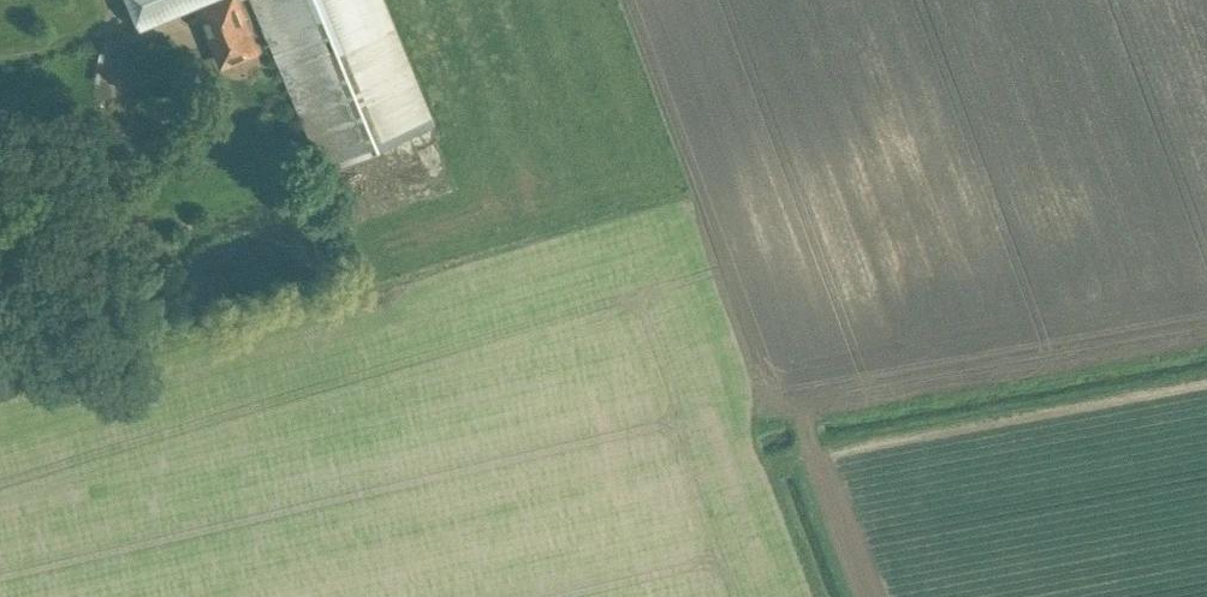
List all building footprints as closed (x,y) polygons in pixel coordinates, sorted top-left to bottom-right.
[(142,24),(198,1),(208,24),(206,28),(211,39),(215,41),(223,61),(257,47),(237,0),(131,0),(142,24)] [(325,169),(436,123),(385,0),(255,0),(325,169)] [(9,393),(9,370),(0,370),(0,393),(9,393)]
